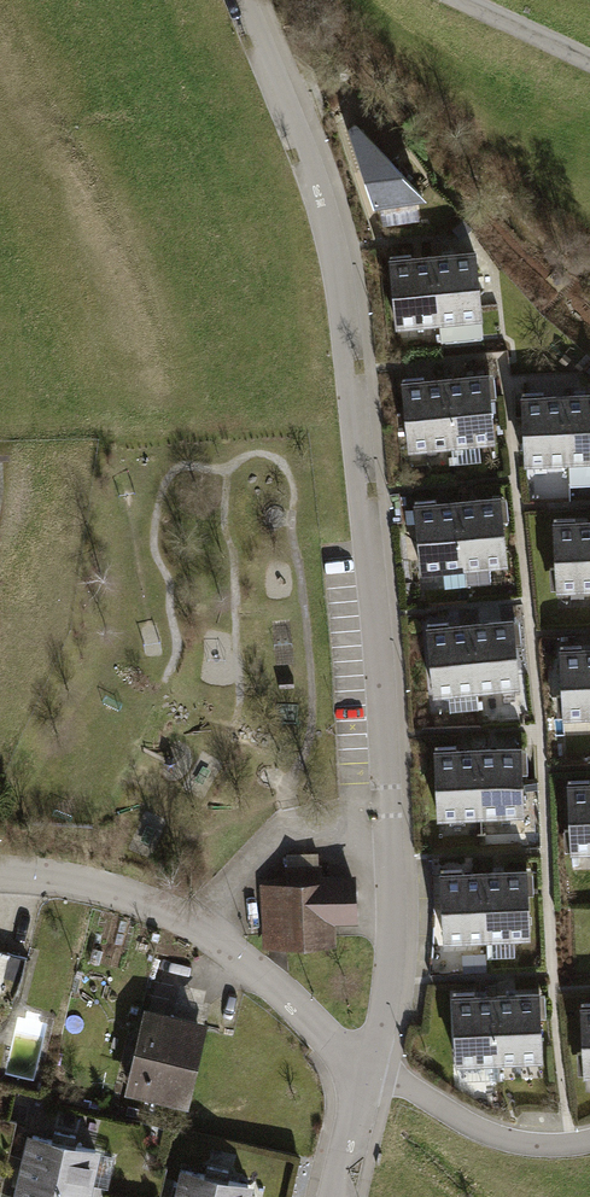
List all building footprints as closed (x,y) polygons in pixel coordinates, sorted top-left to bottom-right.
[(426,207),(357,128),(345,135),(369,215),(426,207)] [(475,252),(433,256),(439,322),(481,318),(475,252)] [(439,322),(433,256),(411,259),(411,254),(391,255),(397,325),(439,322)] [(495,374),(445,379),(451,444),(494,440),(490,398),(497,397),(495,374)] [(451,444),(445,379),(424,381),(423,376),(404,378),(410,448),(451,444)] [(569,462),(565,396),(543,397),(543,393),(523,394),(527,464),(569,462)] [(565,396),(569,462),(589,461),(589,395),(565,396)] [(507,496),(458,501),(464,566),(506,563),(502,520),(509,519),(507,496)] [(464,566),(458,501),(436,503),(436,498),(416,500),(422,570),(464,566)] [(575,522),(575,518),(555,519),(557,567),(551,567),(552,589),(589,587),(589,522),(575,522)] [(520,620),(471,624),(477,690),(519,686),(515,644),(522,643),(520,620)] [(476,690),(470,624),(449,627),(448,622),(429,624),(435,694),(476,690)] [(582,650),(582,645),(562,646),(563,694),(557,694),(558,716),(589,715),(589,650),(582,650)] [(481,816),(478,750),(456,751),(456,747),(436,747),(439,818),(481,816)] [(528,747),(478,750),(482,815),(524,814),(522,771),(529,770),(528,747)] [(589,785),(589,780),(569,781),(571,829),(565,829),(565,851),(589,850),(589,785)] [(266,887),(269,945),(328,942),(327,921),(355,919),(353,882),(320,884),(320,868),(288,870),(289,886),(266,887)] [(487,938),(484,872),(462,874),(462,869),(442,870),(445,940),(487,938)] [(534,869),(484,872),(487,938),(530,936),(528,893),(535,893),(534,869)] [(500,1062),(497,996),(475,997),(475,993),(455,993),(458,1064),(500,1062)] [(546,993),(497,996),(500,1061),(542,1060),(540,1017),(547,1016),(546,993)] [(583,1004),(584,1052),(578,1052),(579,1074),(589,1074),(589,1004),(583,1004)] [(151,1013),(135,1089),(191,1102),(207,1026),(151,1013)] [(92,1185),(100,1151),(77,1145),(79,1135),(56,1130),(54,1140),(32,1135),(22,1175),(104,1194),(106,1188),(92,1185)] [(253,1186),(230,1180),(232,1170),(209,1165),(207,1175),(185,1170),(181,1185),(174,1183),(171,1196),(251,1196),(253,1186)] [(90,1196),(94,1196),(104,1196),(104,1194),(22,1175),(17,1196),(89,1196),(90,1196)]
